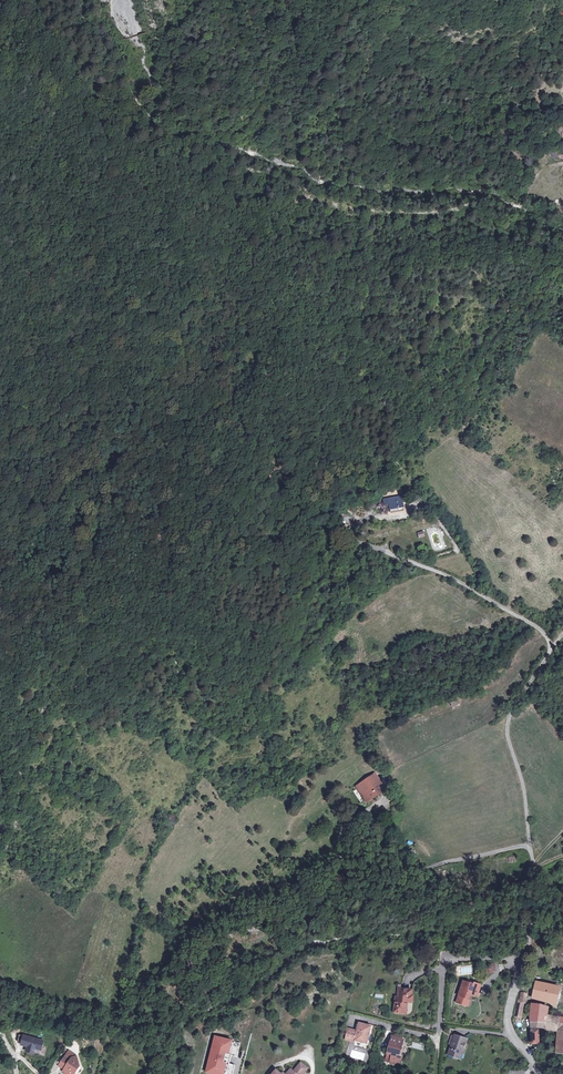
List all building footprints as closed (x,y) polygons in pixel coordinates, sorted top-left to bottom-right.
[(196,496),(203,501),(207,496),(201,491),(196,496)] [(390,507),(390,511),(403,508),(401,497),(384,501),(384,505),(387,505),(389,504),(390,507)] [(355,522),(355,520),(354,519),(351,517),(345,513),(341,521),(352,527),(355,522)] [(386,790),(375,775),(358,786),(368,801),(386,790)] [(488,974),(495,972),(495,968),(494,964),(484,966),(487,970),(488,974)] [(463,982),(458,996),(467,999),(469,994),(471,995),(472,995),(477,997),(481,985),(475,984),(474,986),(472,985),(463,982)] [(549,1004),(556,1008),(558,1008),(562,1009),(562,993),(559,992),(560,988),(536,982),(533,998),(534,998),(549,1003),(549,1004)] [(394,1013),(400,1013),(401,1010),(406,1011),(407,1002),(412,1003),(413,997),(411,996),(412,991),(400,989),(399,998),(396,997),(394,1013)] [(458,996),(456,1003),(465,1006),(467,999),(458,996)] [(562,1031),(562,1018),(560,1018),(558,1017),(550,1016),(547,1016),(548,1008),(539,1005),(533,1006),(532,1006),(531,1014),(532,1017),(532,1019),(532,1028),(533,1044),(539,1044),(539,1029),(543,1029),(551,1029),(557,1030),(562,1031)] [(367,1044),(371,1027),(359,1024),(357,1032),(348,1030),(346,1040),(355,1043),(356,1041),(367,1044)] [(22,1043),(21,1045),(28,1047),(27,1049),(35,1051),(35,1052),(36,1049),(41,1051),(44,1041),(19,1035),(17,1042),(22,1043)] [(392,1036),(388,1053),(386,1061),(390,1062),(400,1065),(402,1057),(399,1056),(404,1039),(392,1036)] [(466,1040),(454,1036),(451,1045),(448,1055),(461,1059),(463,1053),(461,1053),(466,1040)] [(240,1043),(215,1037),(212,1051),(213,1052),(211,1060),(210,1059),(206,1073),(210,1073),(233,1073),(235,1065),(229,1064),(231,1056),(237,1057),(240,1043)] [(69,1051),(65,1057),(70,1061),(71,1059),(77,1057),(69,1051)] [(81,1066),(77,1057),(71,1059),(70,1061),(65,1057),(59,1066),(65,1070),(67,1071),(65,1073),(76,1073),(77,1072),(76,1068),(81,1066)] [(299,1073),(303,1073),(308,1069),(301,1063),(293,1071),(291,1069),(286,1073),(298,1073),(299,1073)]
